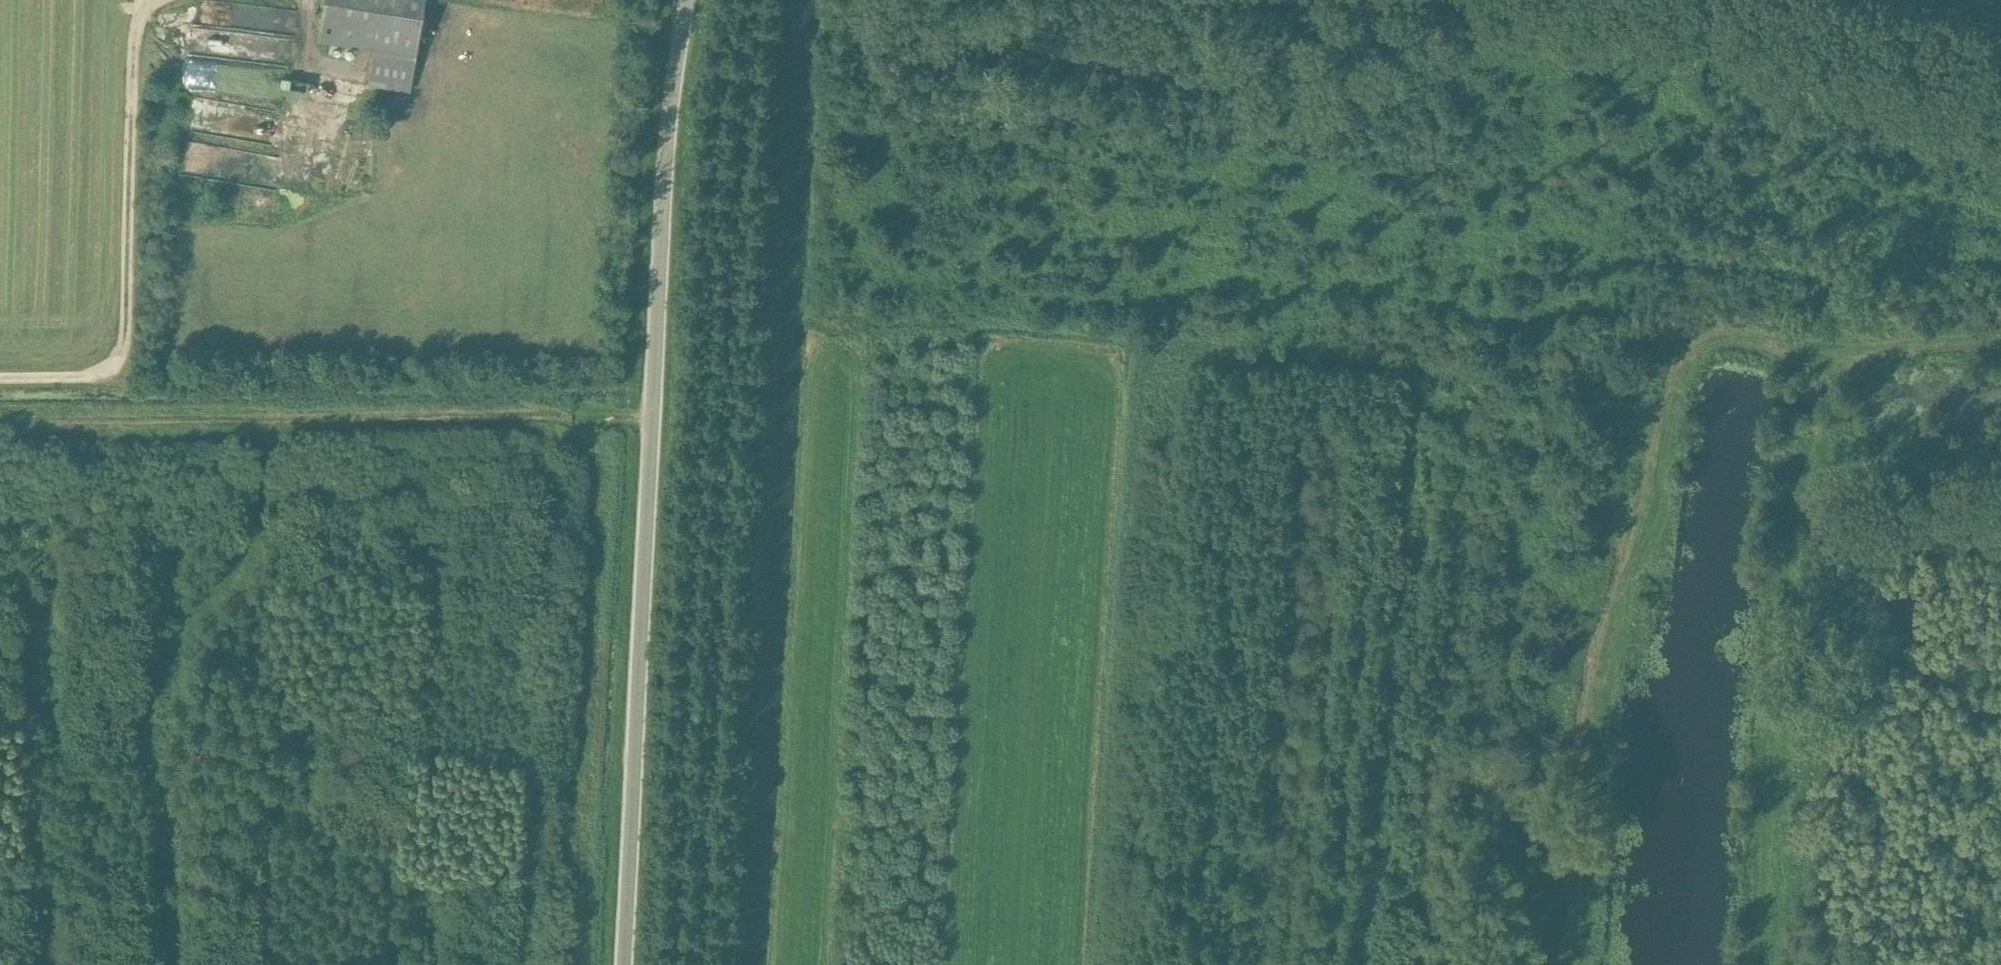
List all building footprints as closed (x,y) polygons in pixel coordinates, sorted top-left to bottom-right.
[(411,91),(425,0),(323,0),(317,40),(373,49),(368,85),(411,91)]
